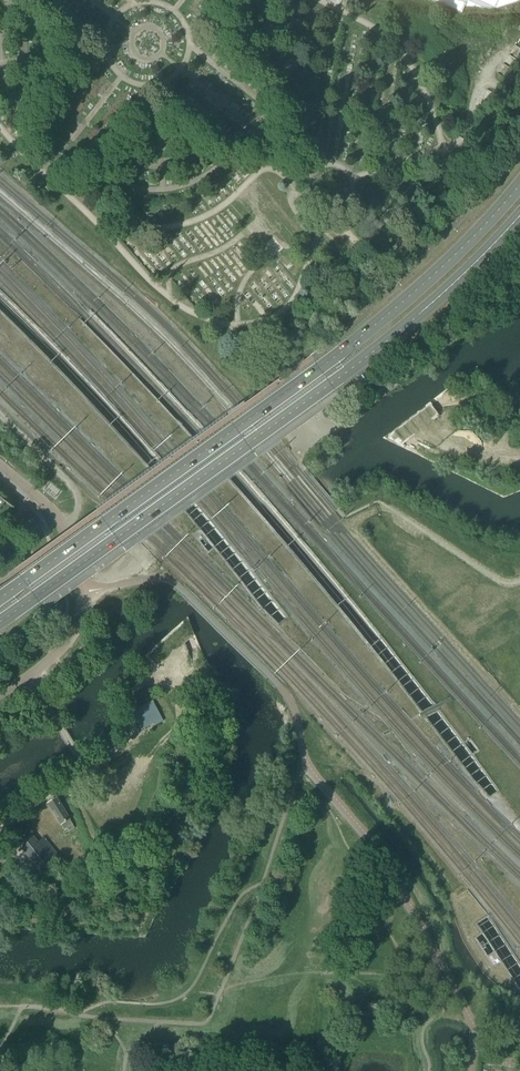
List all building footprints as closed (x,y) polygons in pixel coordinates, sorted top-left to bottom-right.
[(465,7),(495,9),(519,2),(519,0),(449,0),(465,7)] [(455,164),(460,176),(466,174),(462,161),(455,164)] [(403,445),(417,434),(437,418),(436,417),(437,416),(439,415),(431,405),(432,404),(431,403),(430,401),(383,437),(401,447),(403,445)] [(146,658),(147,658),(149,661),(154,666),(142,677),(147,682),(159,671),(157,669),(158,668),(164,662),(162,661),(191,637),(192,636),(194,635),(188,617),(145,656),(146,658)] [(106,693),(146,658),(145,656),(104,692),(119,727),(79,751),(72,755),(0,799),(0,801),(70,758),(83,751),(121,728),(106,693)] [(145,695),(150,690),(145,686),(141,691),(145,695)] [(132,712),(141,730),(150,726),(156,722),(157,724),(163,721),(152,701),(132,712)] [(466,744),(464,745),(470,753),(472,755),(474,753),(475,753),(477,751),(476,749),(472,744),(470,741),(467,743),(466,744)] [(69,819),(66,813),(57,799),(48,804),(61,825),(64,830),(67,829),(69,832),(74,828),(73,825),(69,819)] [(18,846),(40,872),(58,855),(44,838),(38,842),(31,835),(18,846)] [(486,916),(488,915),(467,889),(456,897),(457,898),(467,891),(486,916)] [(478,924),(479,923),(483,921),(486,918),(487,917),(495,929),(519,967),(519,963),(497,928),(491,919),(488,915),(486,916),(482,919),(477,922),(476,923),(474,924),(480,933),(473,938),(476,942),(479,947),(493,969),(500,964),(519,994),(519,990),(485,936),(477,924),(478,924)] [(493,952),(487,956),(494,966),(499,962),(493,952)]
